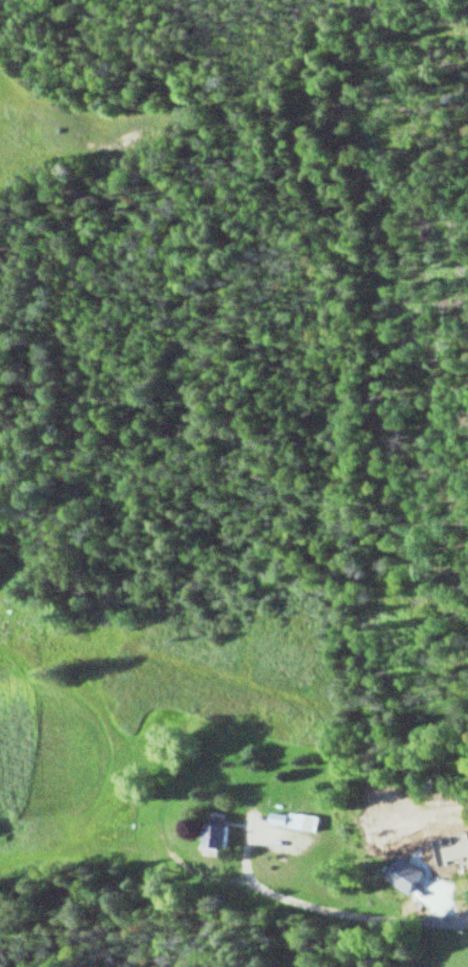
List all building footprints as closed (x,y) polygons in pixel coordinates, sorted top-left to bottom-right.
[(316,818),(267,816),(266,829),(316,832),(316,818)] [(221,852),(224,821),(201,819),(198,850),(221,852)] [(413,846),(439,846),(439,831),(413,831),(413,846)]
